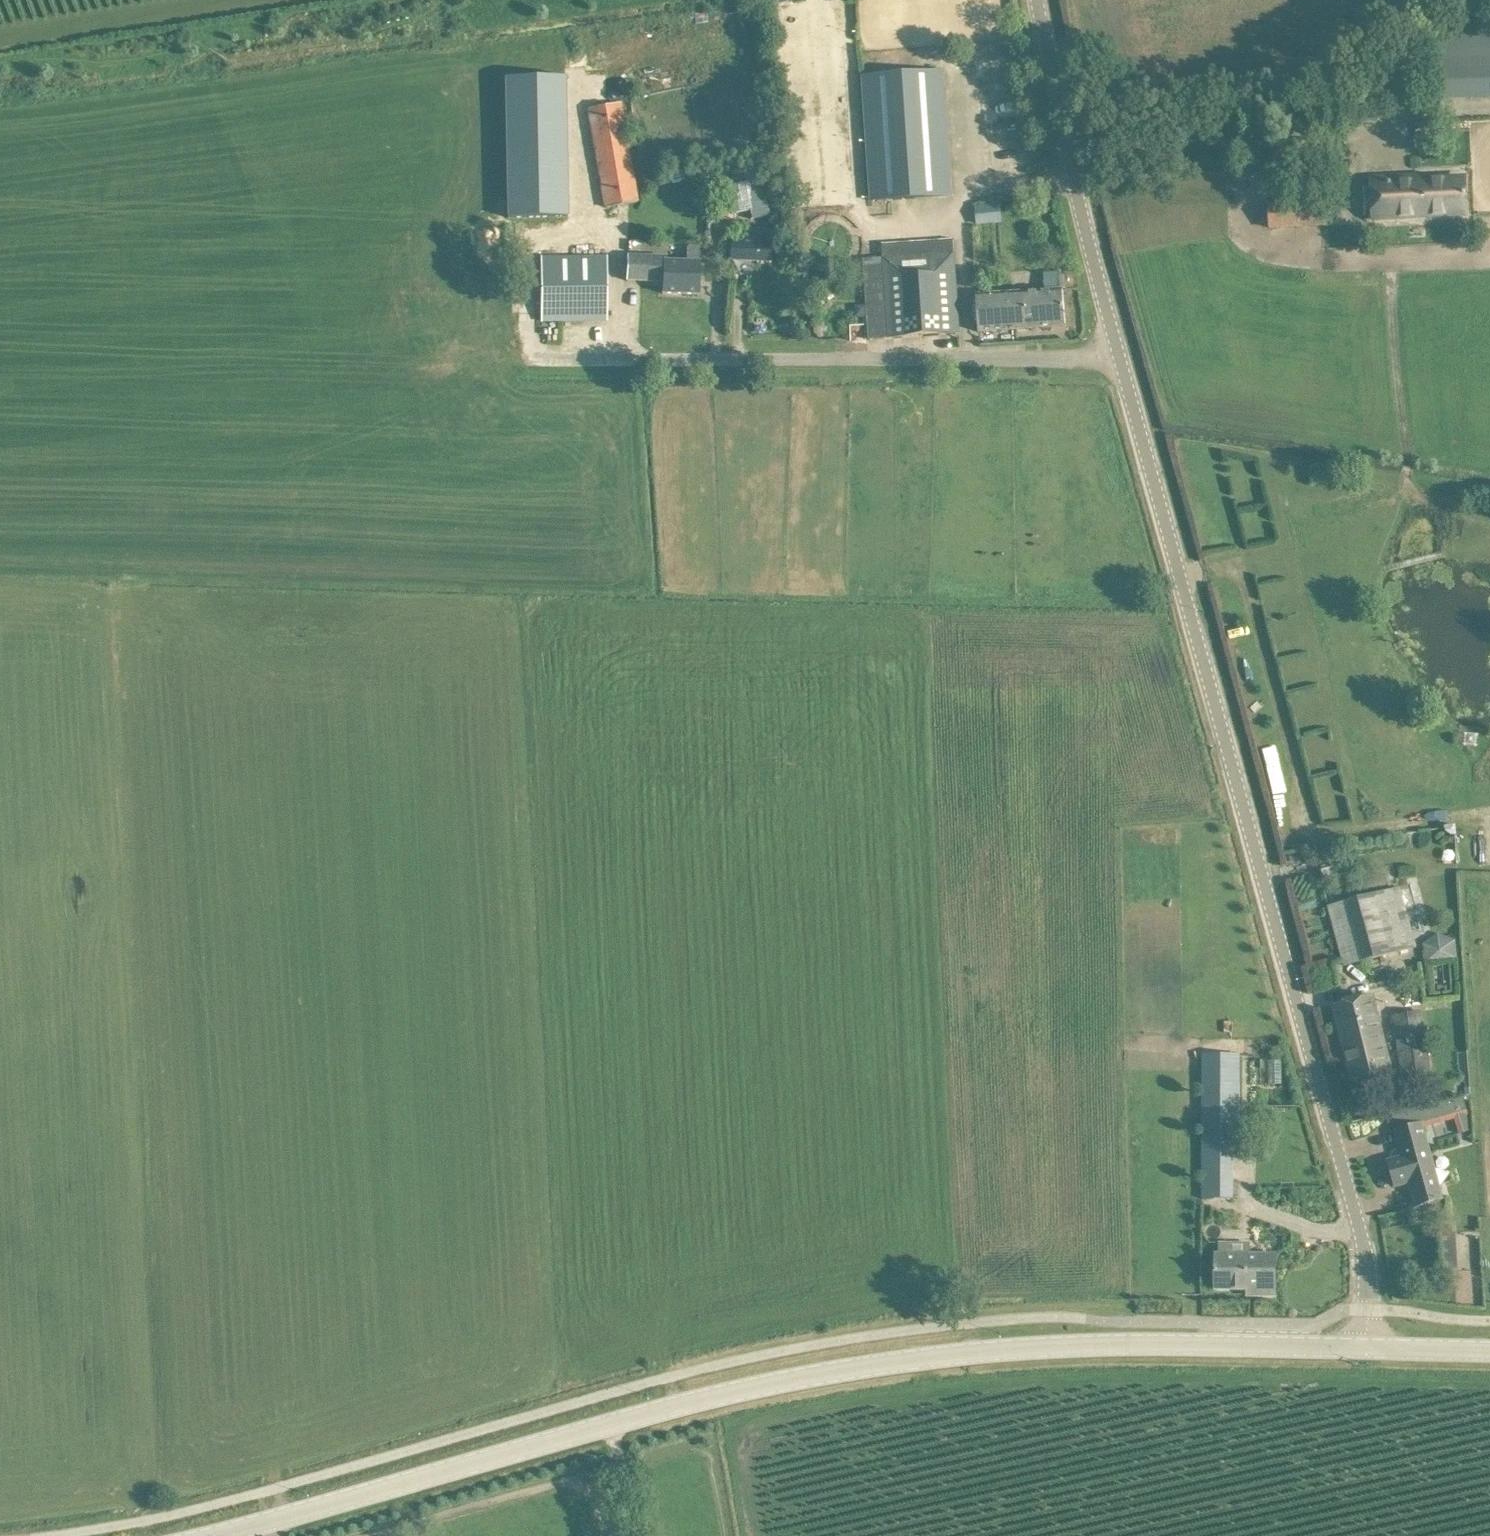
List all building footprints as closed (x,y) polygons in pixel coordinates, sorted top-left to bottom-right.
[(1433,55),(1435,99),(1489,96),(1489,52),(1433,55)] [(923,73),(864,76),(871,200),(932,197),(952,195),(943,71),(923,73)] [(568,217),(565,77),(505,78),(508,218),(568,217)] [(588,108),(602,188),(606,207),(636,202),(619,103),(588,108)] [(743,172),(745,181),(728,185),(736,213),(750,210),(751,219),(767,216),(758,169),(743,172)] [(1372,178),(1374,219),(1467,215),(1465,178),(1424,180),(1424,175),(1372,178)] [(1268,197),(1270,228),(1328,225),(1326,194),(1268,197)] [(1000,205),(976,208),(978,224),(1002,222),(1000,205)] [(768,261),(770,230),(746,229),(745,243),(731,243),(730,259),(768,261)] [(663,259),(663,282),(662,293),(698,294),(699,274),(700,247),(687,247),(687,260),(666,259),(663,259)] [(954,253),(883,258),(868,259),(874,339),(960,333),(954,253)] [(626,280),(663,282),(663,259),(666,259),(666,256),(627,255),(626,280)] [(543,256),(541,301),(541,321),(607,321),(607,314),(609,258),(543,256)] [(1063,289),(976,296),(977,312),(979,332),(1066,326),(1063,289)] [(866,303),(854,304),(854,316),(866,315),(866,303)] [(1400,887),(1348,901),(1328,906),(1345,966),(1364,960),(1416,947),(1400,887)] [(1315,896),(1298,901),(1301,911),(1317,906),(1315,896)] [(1438,934),(1422,944),(1422,947),(1424,961),(1456,958),(1454,944),(1454,941),(1438,934)] [(1372,995),(1352,1000),(1333,1005),(1352,1080),(1391,1070),(1372,995)] [(1393,1019),(1400,1072),(1429,1068),(1421,1015),(1393,1019)] [(1203,1054),(1203,1178),(1203,1198),(1233,1199),(1233,1134),(1239,1134),(1239,1054),(1203,1054)] [(1259,1088),(1245,1088),(1245,1100),(1258,1100),(1259,1088)] [(1392,1114),(1396,1130),(1422,1123),(1467,1111),(1463,1097),(1392,1114)] [(1422,1123),(1396,1130),(1404,1157),(1388,1161),(1395,1186),(1411,1182),(1417,1206),(1442,1199),(1422,1123)] [(1441,1233),(1443,1270),(1455,1269),(1453,1233),(1441,1233)] [(1257,1295),(1276,1295),(1276,1255),(1249,1255),(1249,1244),(1220,1243),(1220,1255),(1216,1255),(1215,1289),(1257,1289),(1257,1295)]
